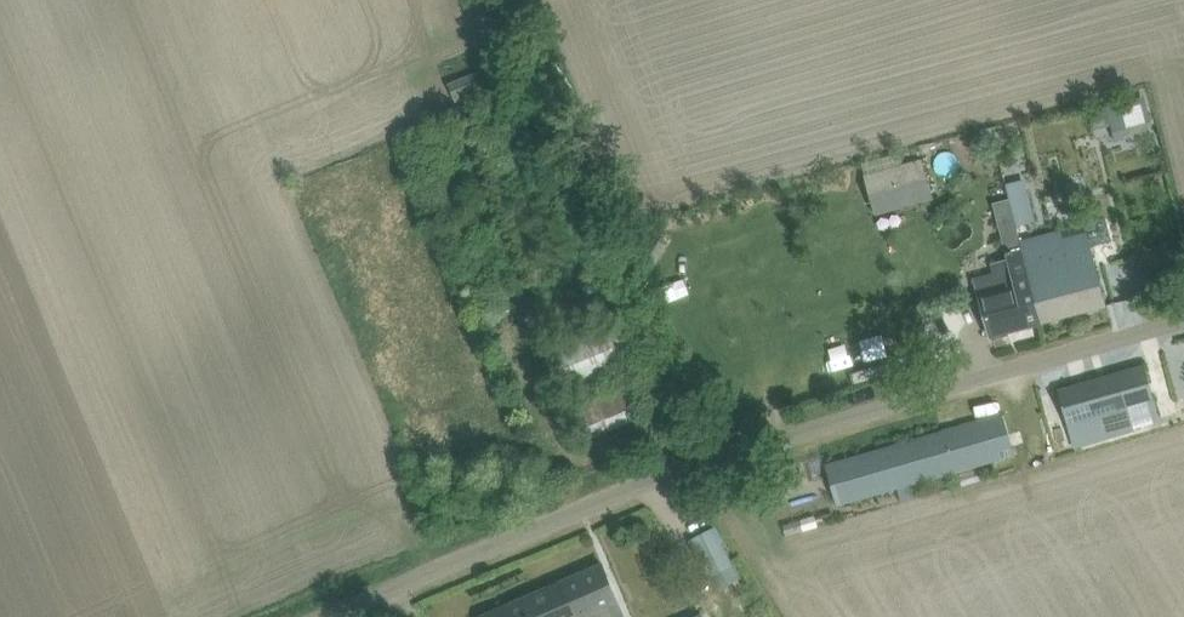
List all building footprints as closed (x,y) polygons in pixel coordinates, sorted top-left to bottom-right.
[(1144,100),(1108,110),(1116,140),(1152,131),(1144,100)] [(922,161),(866,176),(876,214),(932,198),(922,161)] [(1022,251),(1041,323),(1108,306),(1088,233),(1051,243),(1048,233),(1029,238),(1031,248),(1022,251)] [(1022,251),(1008,254),(1016,286),(980,296),(985,313),(991,337),(1041,323),(1022,251)] [(559,348),(569,381),(627,363),(617,330),(559,348)] [(1059,391),(1066,414),(1074,442),(1159,418),(1145,366),(1059,391)] [(624,386),(578,406),(592,438),(637,418),(624,386)] [(827,465),(834,488),(838,505),(1015,454),(1003,414),(827,465)] [(815,515),(801,519),(804,531),(818,526),(815,515)] [(693,542),(711,576),(732,564),(714,530),(693,542)] [(578,616),(627,616),(604,564),(563,582),(578,616)] [(563,582),(482,616),(578,616),(563,582)]
